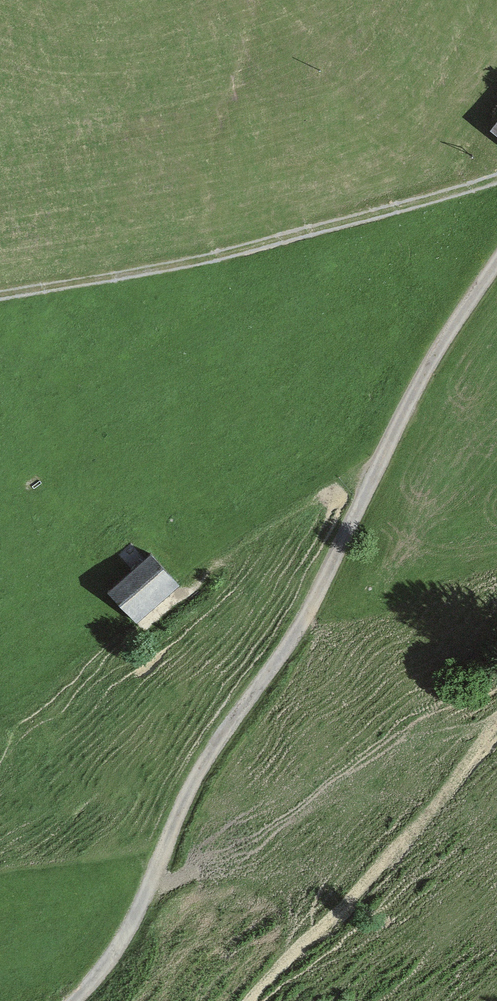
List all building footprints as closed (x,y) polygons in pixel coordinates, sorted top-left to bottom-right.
[(105,590),(132,621),(174,583),(146,553),(105,590)]
